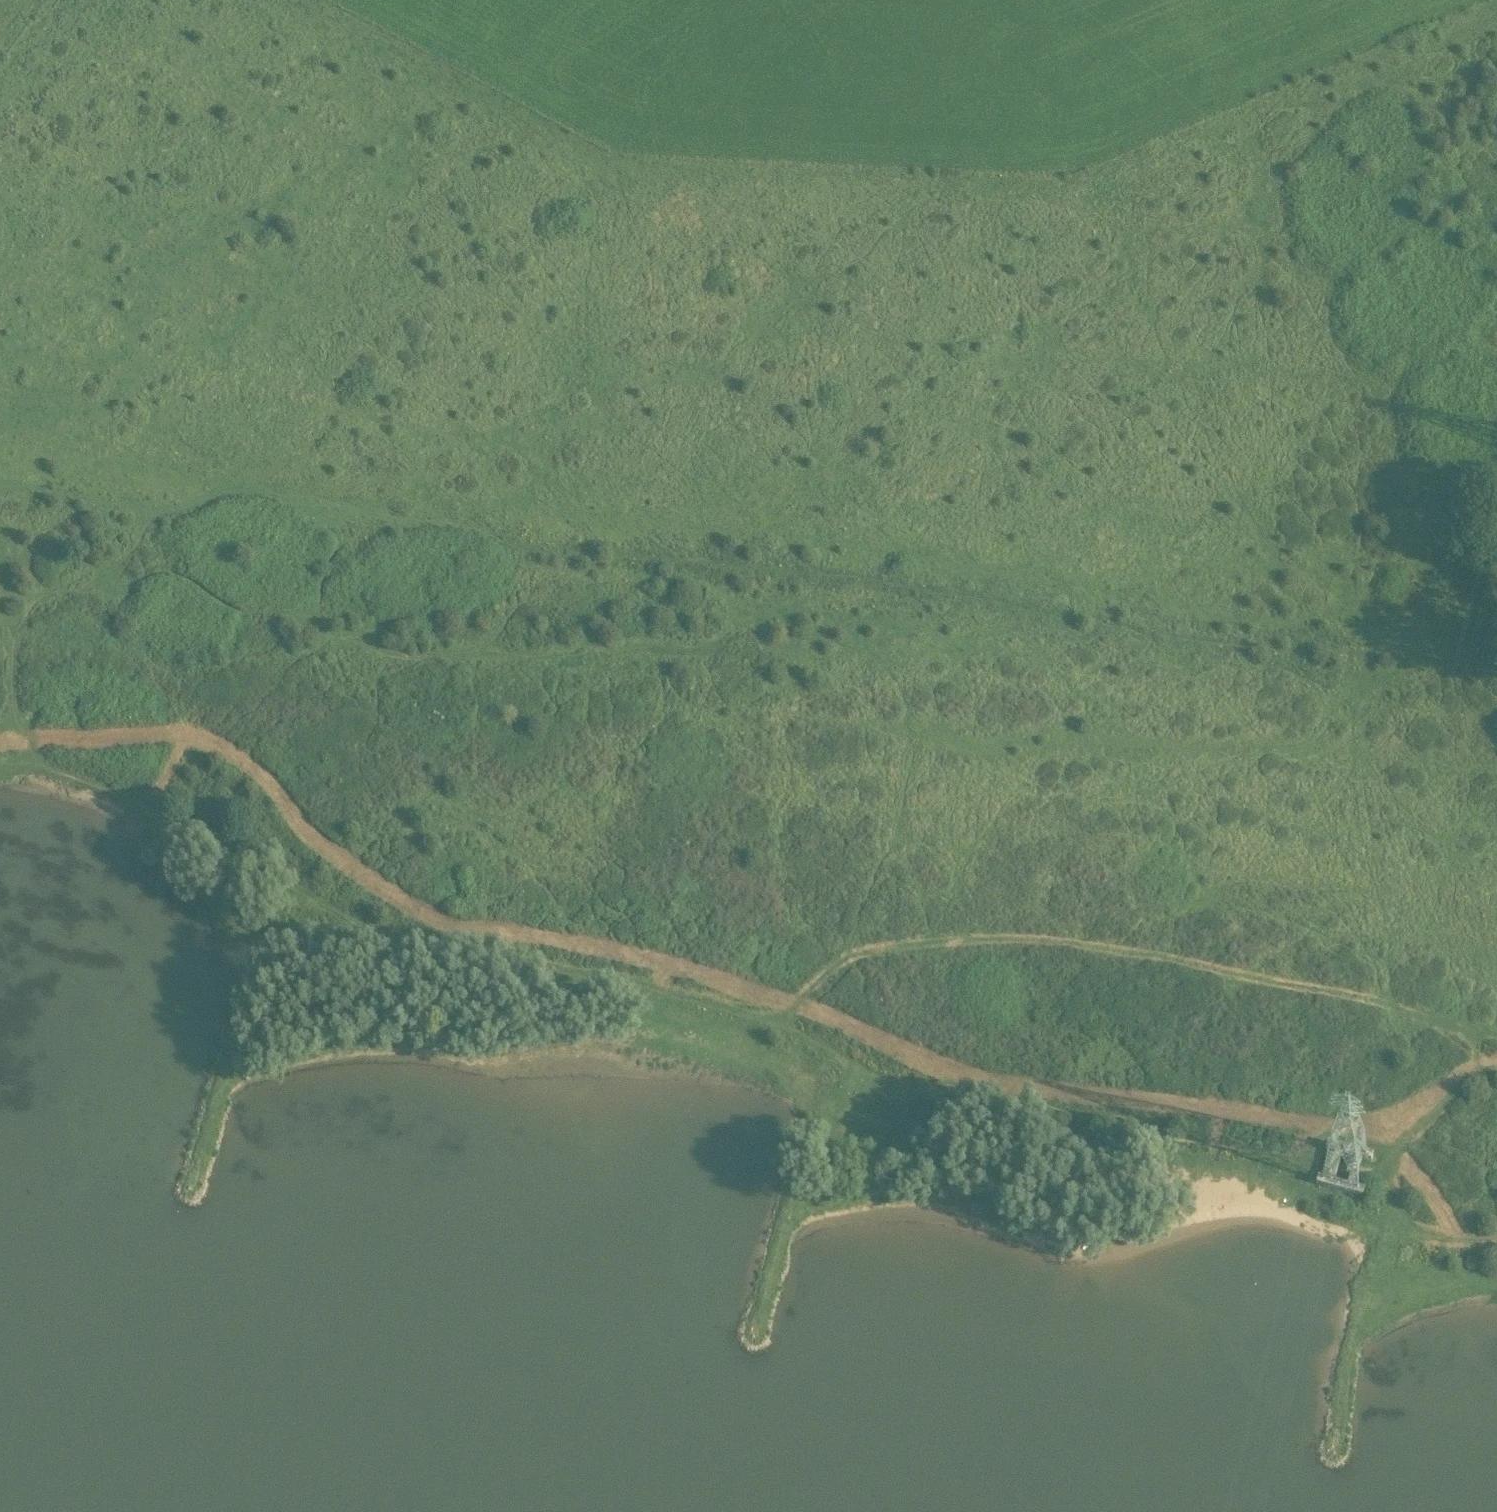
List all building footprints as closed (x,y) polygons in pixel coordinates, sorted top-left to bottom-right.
[(1487,445),(1492,463),(1496,462),(1496,442),(1487,445)]
